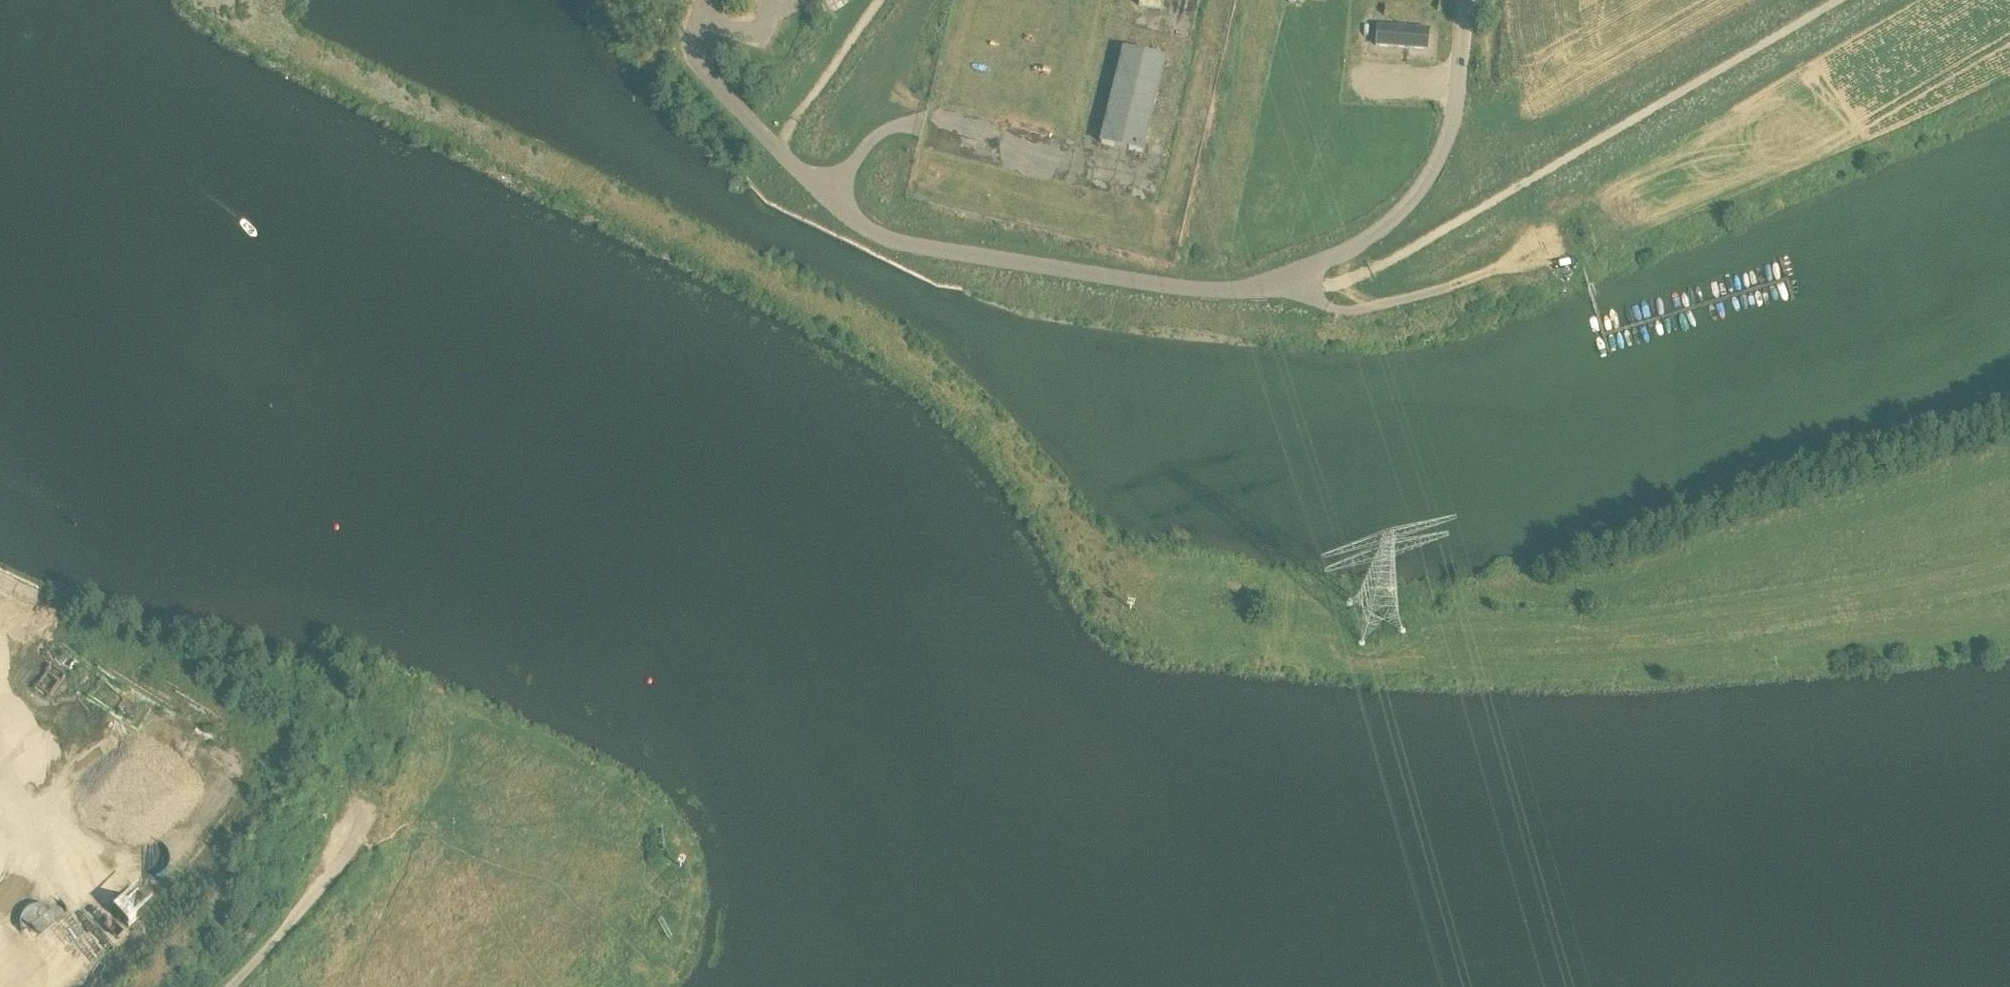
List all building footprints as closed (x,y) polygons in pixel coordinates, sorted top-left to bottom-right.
[(1377,25),(1376,45),(1427,49),(1429,29),(1377,25)] [(1124,49),(1102,143),(1142,152),(1165,59),(1124,49)]
